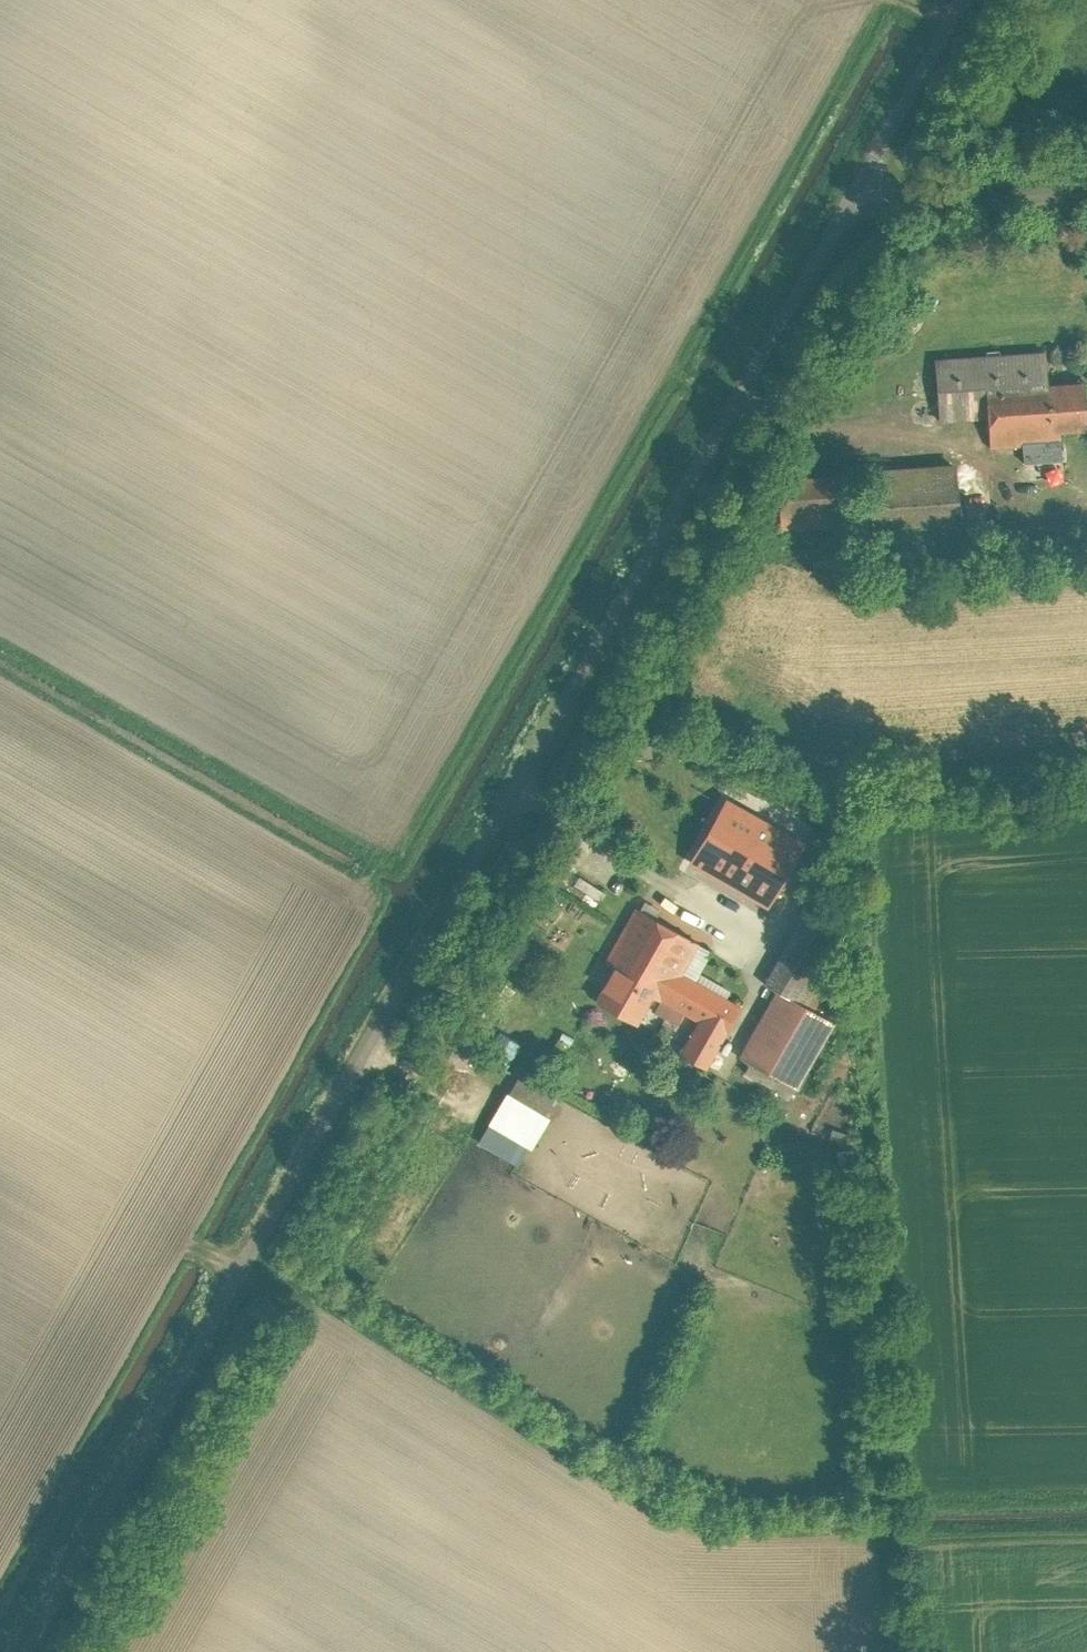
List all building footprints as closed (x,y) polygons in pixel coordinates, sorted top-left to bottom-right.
[(939,419),(992,414),(989,390),(1046,385),(1043,345),(934,355),(939,419)] [(1085,381),(1046,385),(989,390),(992,414),(994,446),(1057,440),(1056,429),(1086,426),(1086,405),(1085,381)] [(958,550),(954,466),(871,470),(875,553),(958,550)] [(855,470),(784,472),(785,507),(856,504),(855,470)] [(809,846),(729,801),(691,869),(771,913),(809,846)] [(704,946),(632,906),(599,965),(612,972),(593,1005),(635,1028),(651,999),(661,1005),(655,1016),(689,1035),(676,1059),(706,1076),(743,1008),(687,977),(704,946)] [(764,987),(776,992),(811,1011),(846,940),(799,917),(764,987)] [(811,1011),(776,992),(740,1060),(802,1092),(837,1025),(811,1011)] [(511,1066),(522,1043),(498,1030),(486,1053),(511,1066)] [(478,1142),(521,1167),(550,1116),(507,1091),(478,1142)]
